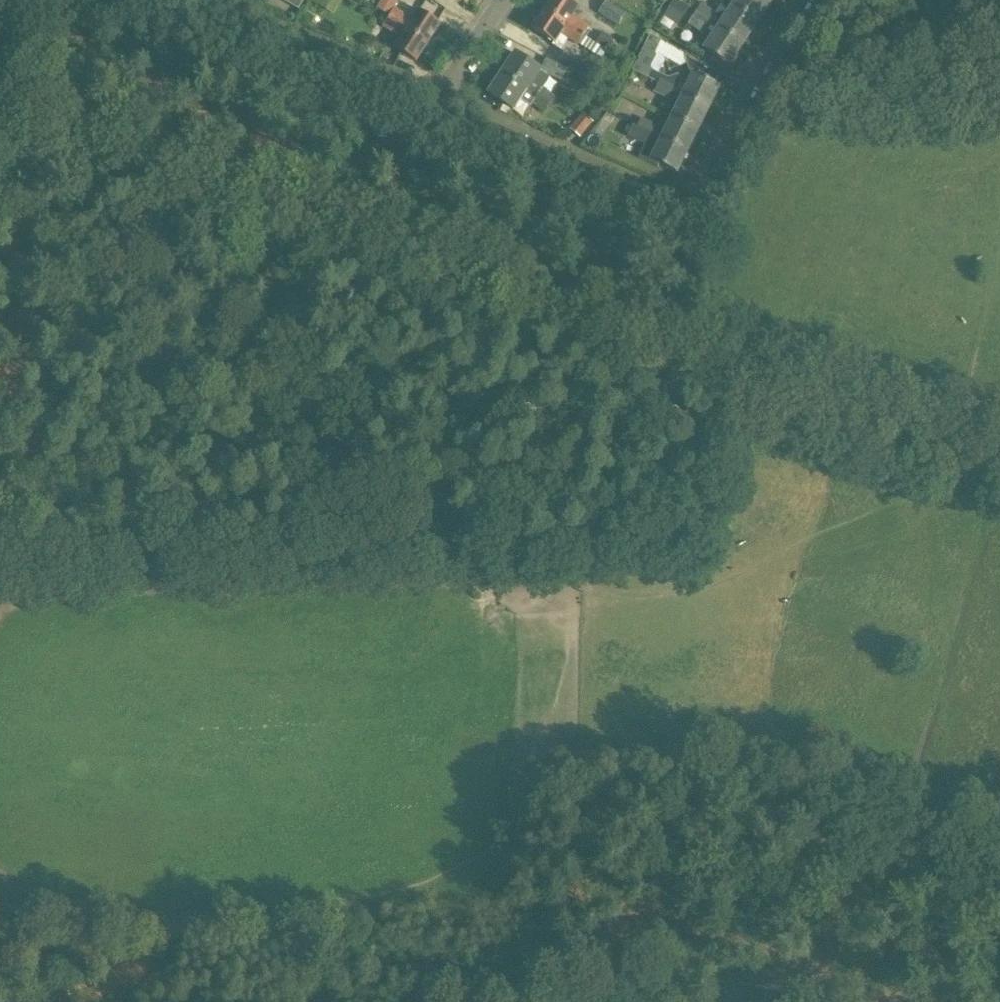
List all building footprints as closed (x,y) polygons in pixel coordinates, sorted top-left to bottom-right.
[(303,0),(282,0),(298,9),(304,0),(303,0)] [(314,2),(326,9),(332,0),(316,0),(314,2)] [(395,6),(386,0),(381,0),(376,8),(389,16),(395,6)] [(591,26),(574,15),(580,6),(571,0),(550,0),(544,9),(584,36),(591,26)] [(678,0),(675,0),(663,16),(677,26),(689,8),(678,0)] [(772,0),(739,0),(735,6),(758,21),(772,0)] [(617,26),(625,14),(606,1),(598,13),(617,26)] [(702,4),(697,12),(710,21),(715,13),(702,4)] [(743,43),(758,21),(735,6),(720,27),(720,28),(743,43)] [(396,9),(390,18),(389,18),(428,43),(441,24),(418,10),(412,19),(396,9)] [(584,36),(544,9),(532,28),(556,44),(562,35),(578,45),(579,44),(593,53),(598,45),(584,36)] [(697,12),(689,23),(713,38),(705,50),(728,65),(743,43),(720,28),(720,27),(710,21),(697,12)] [(389,18),(385,26),(384,27),(401,37),(394,48),(416,62),(428,43),(389,18)] [(661,41),(650,35),(633,70),(647,77),(659,83),(673,90),(684,95),(684,96),(708,108),(719,86),(717,85),(722,74),(686,55),(685,57),(690,71),(695,74),(690,83),(680,79),(679,75),(668,78),(651,70),(657,57),(654,55),(661,41)] [(551,102),(554,97),(542,89),(549,77),(539,70),(540,69),(517,54),(505,73),(536,92),(551,102)] [(591,80),(596,71),(573,59),(568,68),(591,80)] [(585,92),(591,80),(568,68),(562,81),(585,92)] [(551,102),(536,92),(505,73),(490,95),(513,110),(521,98),(531,105),(532,103),(544,112),(551,102)] [(669,98),(673,90),(659,83),(655,91),(669,98)] [(698,129),(708,108),(684,96),(673,118),(698,129)] [(593,122),(583,114),(571,129),(580,137),(593,122)] [(673,118),(663,139),(687,151),(698,129),(673,118)] [(642,119),(638,127),(651,133),(655,125),(642,119)] [(651,133),(638,127),(633,124),(627,136),(645,145),(639,158),(658,167),(659,164),(677,173),(687,151),(663,139),(651,133)]
